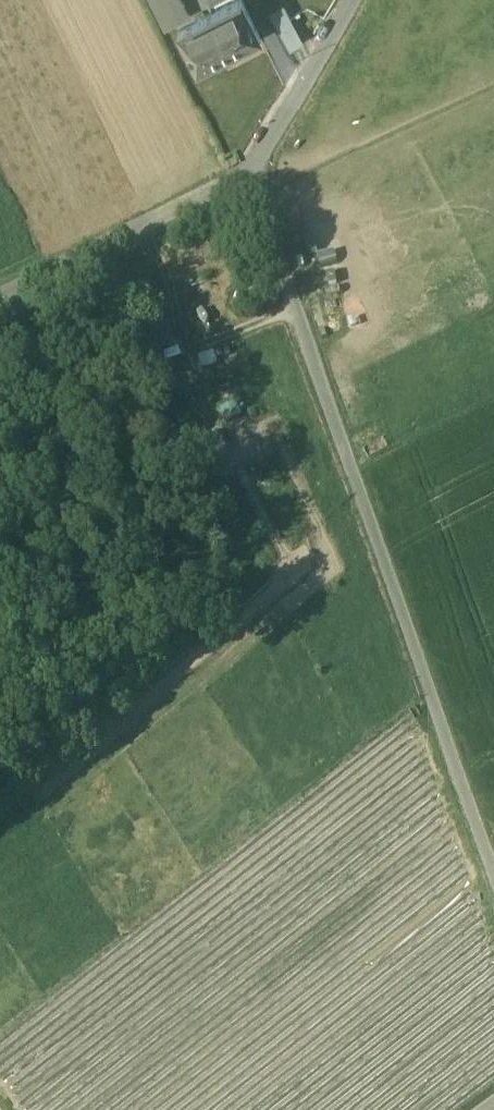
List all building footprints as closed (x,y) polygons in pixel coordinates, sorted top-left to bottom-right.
[(167,28),(191,15),(183,0),(153,0),(167,28)] [(179,30),(198,68),(261,36),(243,0),(237,0),(179,30)] [(290,48),(306,40),(287,1),(271,8),(290,48)] [(238,456),(218,418),(198,428),(219,467),(238,456)]
